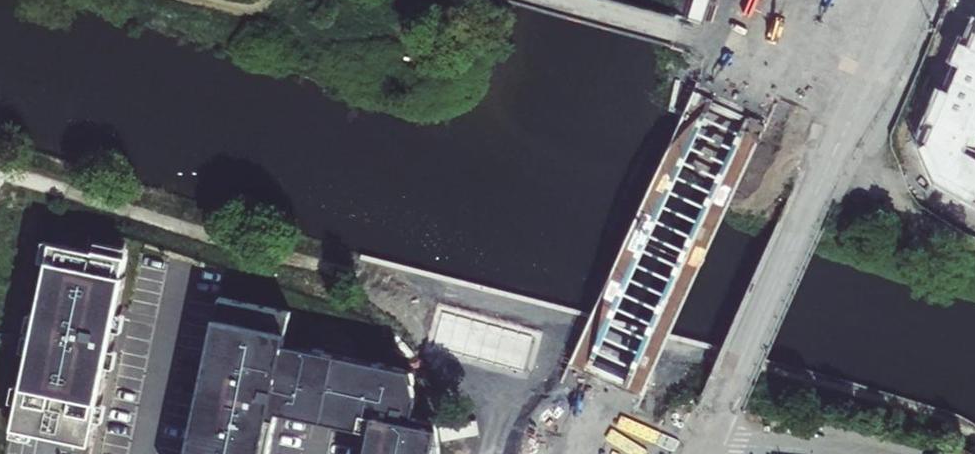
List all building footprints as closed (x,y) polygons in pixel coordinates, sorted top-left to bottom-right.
[(971,16),(918,144),(944,190),(974,206),(974,17),(971,16)] [(93,252),(50,244),(12,429),(90,445),(124,277),(122,276),(126,257),(94,250),(93,252)] [(218,298),(186,453),(268,453),(276,414),(268,412),(273,389),(278,390),(280,376),(276,374),(280,357),(289,312),(218,298)] [(280,357),(276,374),(280,376),(278,390),(273,389),(268,412),(276,414),(365,431),(360,453),(437,453),(433,427),(408,422),(413,399),(407,370),(301,349),(299,360),(280,357)]
